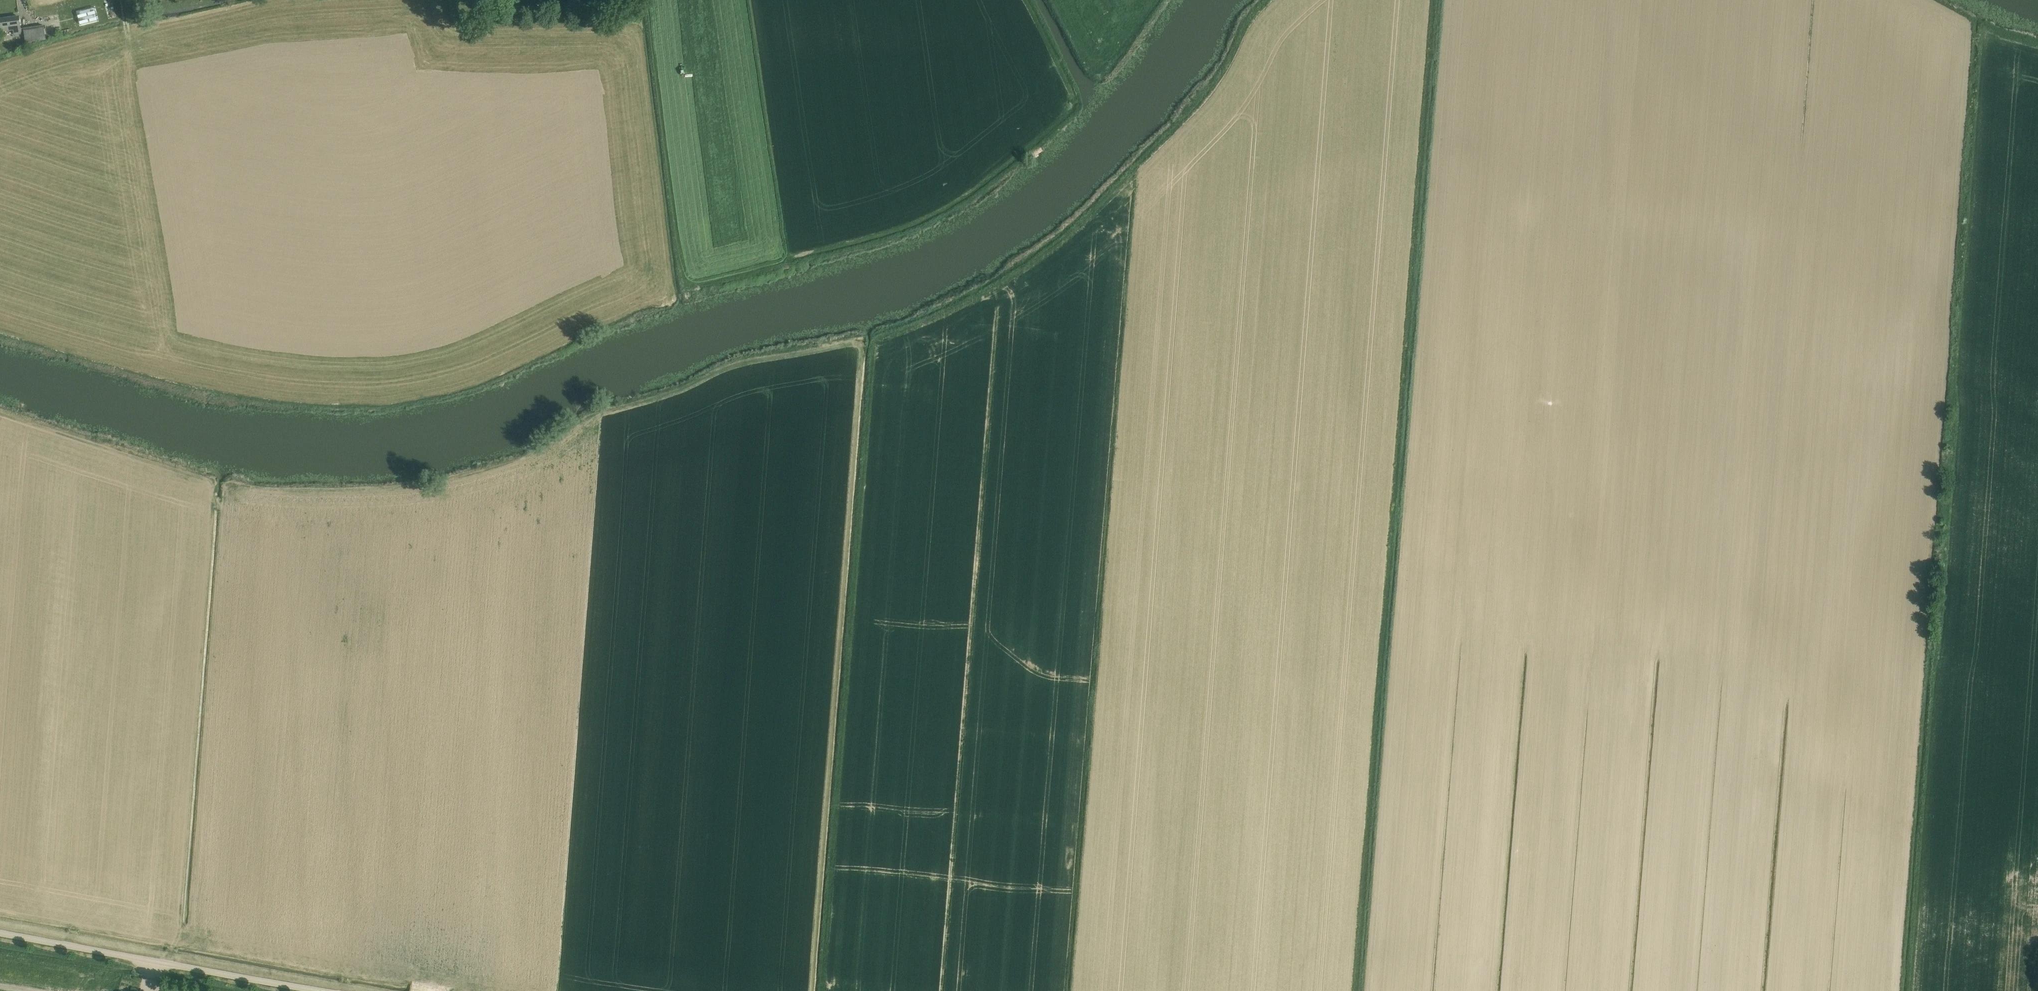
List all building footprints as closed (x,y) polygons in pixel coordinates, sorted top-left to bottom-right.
[(2,32),(3,32),(3,35),(7,34),(6,30),(15,29),(15,34),(21,34),(19,16),(0,18),(2,32)] [(44,26),(42,26),(24,28),(26,47),(32,46),(32,42),(46,40),(44,26)]
